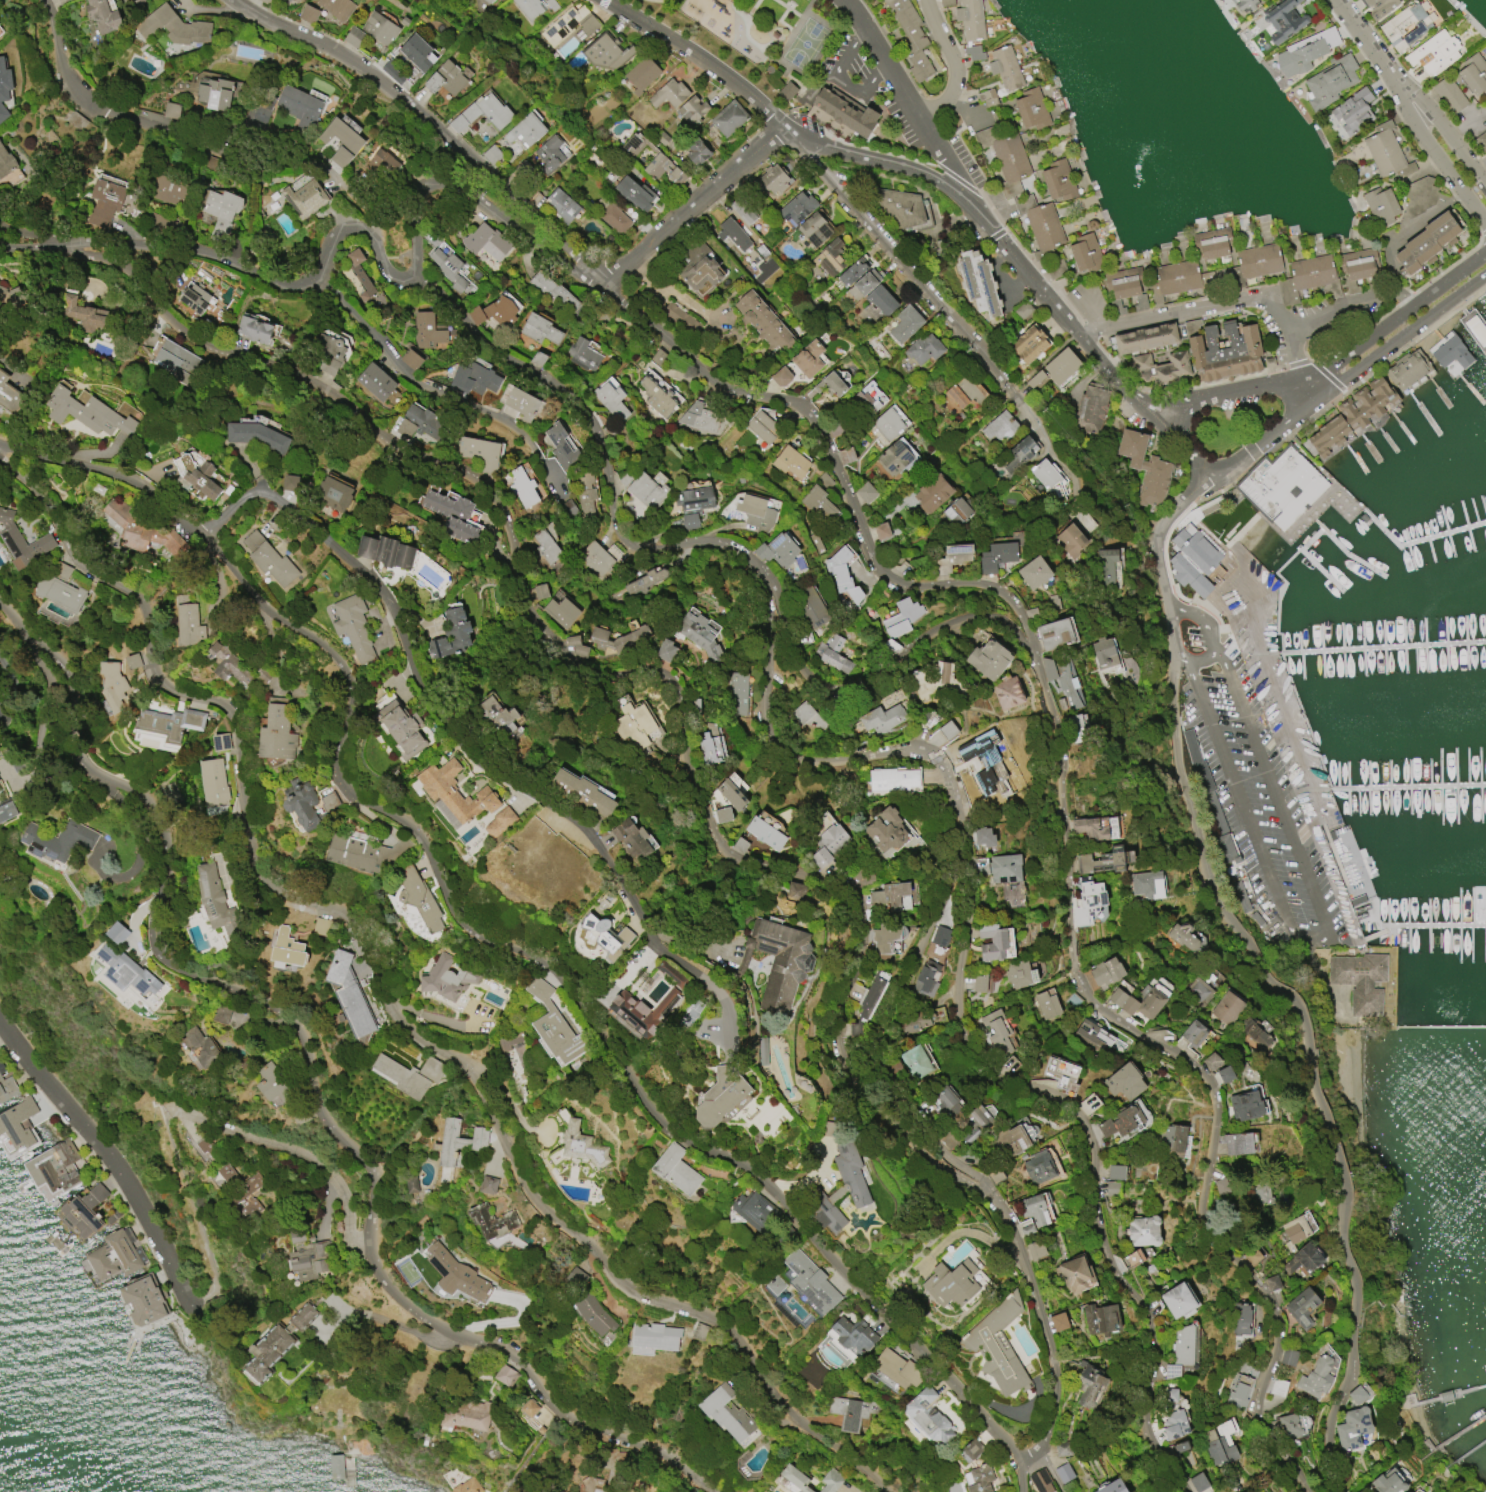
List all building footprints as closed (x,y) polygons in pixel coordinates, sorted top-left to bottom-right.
[(88,4),(86,0),(105,0),(110,12),(116,9),(123,27),(100,36),(93,17),(88,19),(83,6),(88,4)] [(316,3),(318,0),(349,0),(356,6),(342,24),(316,3)] [(529,22),(512,0),(538,0),(545,10),(529,22)] [(909,43),(883,0),(907,0),(921,24),(918,27),(923,36),(921,37),(922,38),(925,36),(929,44),(920,49),(934,73),(917,84),(908,69),(912,66),(901,48),(909,43)] [(959,8),(958,0),(983,0),(987,39),(970,41),(969,46),(980,45),(980,52),(985,52),(986,60),(970,62),(969,54),(965,54),(964,47),(966,47),(967,41),(964,42),(962,21),(955,22),(953,9),(959,8)] [(1237,2),(1236,0),(1257,0),(1258,2),(1253,5),(1255,8),(1250,11),(1249,9),(1243,12),(1241,9),(1239,11),(1234,4),(1237,2)] [(1262,7),(1271,0),(1273,0),(1275,2),(1278,0),(1301,0),(1291,7),(1298,17),(1301,14),(1305,14),(1308,18),(1307,21),(1275,45),(1272,43),(1271,44),(1268,40),(1270,39),(1267,36),(1274,31),(1268,22),(1263,22),(1262,19),(1262,16),(1263,15),(1261,12),(1264,10),(1262,7)] [(1371,13),(1362,0),(1398,0),(1400,3),(1373,22),(1368,15),(1371,13)] [(210,44),(189,42),(189,45),(171,43),(165,35),(167,33),(160,27),(145,41),(134,26),(165,1),(175,15),(182,23),(189,23),(190,21),(195,22),(195,21),(212,23),(210,44)] [(1396,53),(1391,45),(1390,46),(1388,43),(1389,43),(1377,26),(1407,5),(1409,7),(1416,2),(1432,25),(1404,45),(1406,47),(1396,53)] [(297,17),(312,25),(319,11),(304,3),(297,17)] [(538,32),(570,5),(575,10),(582,5),(589,13),(592,15),(601,26),(588,36),(578,25),(552,48),(538,32)] [(373,10),(400,28),(387,47),(360,28),(373,10)] [(356,48),(364,32),(350,25),(342,41),(356,48)] [(1284,47),(1332,25),(1340,42),(1327,48),(1329,51),(1308,61),(1310,67),(1297,73),(1296,72),(1285,77),(1274,53),(1285,49),(1284,47)] [(1401,57),(1441,28),(1448,37),(1451,36),(1459,46),(1454,50),(1459,56),(1429,77),(1418,62),(1411,67),(1405,60),(1404,61),(1401,57)] [(422,73),(397,49),(414,32),(433,50),(430,52),(436,58),(422,73)] [(583,52),(605,33),(612,42),(615,39),(618,42),(615,44),(621,52),(626,48),(627,49),(631,46),(635,50),(614,68),(592,63),(583,52)] [(1011,44),(1026,84),(1005,92),(997,73),(991,75),(986,63),(991,62),(988,53),(1011,44)] [(1475,51),(1485,66),(1485,94),(1485,95),(1481,90),(1474,95),(1456,71),(1464,65),(1462,61),(1475,51)] [(1302,81),(1333,63),(1332,61),(1348,52),(1356,67),(1351,70),(1357,80),(1334,93),(1337,98),(1327,104),(1318,110),(1302,81)] [(10,100),(0,101),(0,55),(3,55),(5,69),(10,68),(13,89),(8,90),(10,100)] [(623,75),(646,55),(661,72),(635,96),(630,90),(633,86),(623,75)] [(467,81),(452,97),(440,85),(431,95),(421,85),(446,58),(462,72),(460,74),(467,81)] [(1432,86),(1452,115),(1467,104),(1447,75),(1432,86)] [(647,100),(674,76),(690,94),(673,109),(665,99),(655,109),(647,100)] [(196,95),(198,83),(208,85),(209,79),(217,81),(217,78),(234,81),(228,112),(216,109),(216,110),(205,108),(206,103),(197,101),(198,95),(196,95)] [(775,90),(786,80),(795,89),(784,100),(775,90)] [(284,83),(324,103),(312,127),(294,118),(294,117),(286,113),(287,111),(274,104),(284,83)] [(876,120),(865,137),(810,101),(821,84),(861,110),(866,103),(881,112),(876,120)] [(1037,86),(1051,123),(1035,130),(1033,124),(1023,128),(1013,101),(1023,97),(1021,92),(1037,86)] [(1373,98),(1364,86),(1323,114),(1341,141),(1374,119),(1365,104),(1373,98)] [(982,107),(997,104),(993,89),(978,92),(982,107)] [(490,92),(502,107),(504,105),(515,118),(497,134),(481,115),(470,123),(472,125),(458,136),(447,123),(480,95),(482,98),(490,92)] [(676,110),(693,94),(699,100),(697,102),(699,105),(704,101),(710,108),(697,120),(699,122),(697,125),(694,122),(690,126),(676,110)] [(709,120),(733,99),(749,117),(725,138),(709,120)] [(11,115),(0,124),(0,102),(11,115)] [(530,111),(547,130),(525,149),(520,144),(521,143),(518,140),(518,141),(515,138),(509,144),(502,136),(530,111)] [(356,133),(360,127),(343,115),(339,120),(356,133)] [(335,116),(365,141),(342,170),(329,159),(337,148),(336,147),(340,142),(333,136),(327,143),(319,136),(335,116)] [(1380,178),(1361,139),(1375,133),(1372,126),(1389,118),(1393,126),(1388,129),(1405,164),(1412,161),(1416,169),(1397,178),(1394,171),(1380,178)] [(979,149),(972,133),(997,124),(1002,138),(1016,133),(1032,173),(1017,179),(1024,196),(1031,194),(1036,207),(1049,202),(1065,242),(1051,248),(1056,260),(1062,258),(1068,274),(1051,280),(1040,252),(1039,252),(1024,214),(1018,216),(1010,197),(1004,199),(998,184),(1004,181),(990,145),(979,149)] [(1471,139),(1485,128),(1485,150),(1481,154),(1471,139)] [(619,149),(634,132),(636,134),(638,132),(670,162),(666,166),(671,171),(675,166),(687,177),(678,187),(666,176),(668,173),(664,170),(655,180),(649,175),(648,176),(642,170),(655,155),(645,145),(631,160),(619,149)] [(533,152),(553,134),(562,143),(556,148),(565,158),(546,175),(544,172),(543,173),(539,168),(543,164),(533,152)] [(696,136),(712,153),(696,167),(686,155),(689,152),(685,147),(696,136)] [(18,166),(0,178),(0,142),(8,154),(10,153),(18,166)] [(379,148),(393,156),(392,158),(401,163),(395,173),(388,170),(387,172),(381,169),(377,175),(364,167),(379,148)] [(1063,157),(1077,195),(1061,201),(1059,196),(1049,199),(1039,172),(1046,169),(1044,164),(1063,157)] [(792,180),(772,198),(756,181),(764,173),(763,172),(769,166),(772,169),(778,164),(792,180)] [(147,196),(156,174),(189,186),(182,205),(176,202),(175,205),(168,202),(167,203),(147,196)] [(642,184),(655,195),(649,203),(651,206),(645,213),(626,196),(624,198),(618,194),(619,193),(614,188),(625,175),(635,184),(637,182),(640,186),(642,184)] [(1425,175),(1434,178),(1433,182),(1431,182),(1430,185),(1439,188),(1433,205),(1423,209),(1423,211),(1408,218),(1400,216),(1401,212),(1403,212),(1407,198),(1399,195),(1402,186),(1425,175)] [(89,197),(96,176),(127,186),(119,212),(114,210),(110,221),(87,213),(90,204),(100,208),(102,202),(89,197)] [(329,200),(300,221),(279,191),(287,185),(292,192),(313,178),(329,200)] [(556,186),(581,208),(565,225),(545,207),(545,206),(542,203),(556,186)] [(1361,194),(1377,229),(1389,224),(1387,219),(1400,213),(1388,187),(1380,191),(1378,187),(1361,194)] [(790,227),(777,211),(781,209),(780,208),(804,188),(818,205),(794,225),(794,224),(790,227)] [(925,199),(932,228),(905,234),(904,228),(898,230),(875,198),(874,194),(877,189),(919,195),(920,200),(925,199)] [(200,211),(209,190),(220,195),(223,190),(242,198),(236,213),(234,212),(229,223),(231,224),(222,245),(208,239),(211,230),(215,220),(216,221),(217,219),(215,217),(200,211)] [(621,236),(598,217),(603,210),(594,203),(601,195),(610,202),(612,200),(622,209),(619,211),(632,222),(621,236)] [(729,206),(747,226),(758,216),(740,196),(729,206)] [(1392,254),(1403,247),(1401,245),(1424,228),(1422,226),(1445,210),(1459,229),(1452,235),(1456,240),(1448,246),(1444,241),(1438,246),(1439,248),(1432,253),(1436,258),(1427,264),(1424,260),(1417,265),(1419,267),(1407,275),(1392,254)] [(832,232),(815,248),(797,228),(815,211),(826,223),(825,224),(832,232)] [(729,216),(748,238),(747,239),(751,243),(742,252),(737,247),(726,236),(721,241),(716,235),(721,230),(718,226),(729,216)] [(482,220),(512,246),(497,263),(480,247),(473,256),(461,245),(460,240),(463,237),(467,237),(482,220)] [(1191,234),(1228,226),(1232,245),(1226,246),(1228,254),(1201,260),(1199,251),(1195,252),(1191,234)] [(1091,231),(1103,266),(1087,272),(1085,268),(1077,271),(1067,245),(1077,242),(1075,237),(1091,231)] [(837,237),(843,244),(837,249),(849,263),(831,279),(818,264),(816,265),(814,265),(811,261),(811,259),(819,252),(818,252),(830,242),(831,243),(837,237)] [(700,299),(676,273),(689,261),(682,253),(698,238),(721,262),(717,266),(725,274),(713,286),(714,287),(700,299)] [(1282,271),(1277,243),(1236,250),(1241,279),(1282,271)] [(354,291),(340,270),(351,263),(345,255),(357,247),(365,259),(357,264),(375,293),(371,296),(371,297),(362,303),(354,291)] [(436,247),(446,257),(451,252),(463,264),(455,272),(459,276),(468,284),(457,295),(449,287),(452,284),(436,268),(438,266),(428,256),(436,247)] [(1345,294),(1357,292),(1355,279),(1376,276),(1374,266),(1377,266),(1374,248),(1339,254),(1345,294)] [(989,319),(986,310),(977,312),(974,298),(971,299),(971,300),(968,301),(964,288),(963,288),(961,281),(962,281),(959,270),(957,270),(956,263),(957,263),(956,258),(960,257),(959,253),(970,250),(971,252),(976,251),(977,255),(979,254),(981,261),(986,259),(987,264),(989,263),(991,269),(989,270),(992,281),(994,281),(996,288),(994,288),(997,300),(999,299),(1001,306),(999,306),(1001,316),(989,319)] [(1298,303),(1281,306),(1276,280),(1291,277),(1288,262),(1331,253),(1340,296),(1331,298),(1328,283),(1295,290),(1298,303)] [(831,284),(861,257),(864,260),(863,262),(868,268),(839,294),(831,284)] [(1200,287),(1194,258),(1154,267),(1160,296),(1200,287)] [(1102,274),(1139,266),(1143,284),(1138,285),(1138,287),(1143,286),(1144,291),(1139,292),(1139,294),(1144,293),(1147,307),(1133,310),(1132,304),(1135,303),(1134,295),(1118,298),(1120,307),(1124,306),(1126,312),(1112,315),(1102,274)] [(856,301),(847,291),(853,285),(853,284),(872,268),(881,279),(877,282),(878,283),(863,297),(862,296),(856,301)] [(527,282),(539,269),(555,285),(558,282),(581,305),(566,320),(527,282)] [(178,300),(186,287),(193,284),(212,296),(208,302),(209,304),(207,305),(200,315),(178,300)] [(879,284),(899,305),(885,318),(879,312),(880,311),(873,303),(865,302),(863,299),(879,284)] [(24,304),(18,286),(9,289),(0,285),(0,307),(8,310),(24,304)] [(751,289),(790,335),(770,352),(767,348),(769,346),(762,338),(760,341),(756,337),(759,335),(733,304),(751,289)] [(504,290),(522,307),(514,315),(516,318),(505,330),(490,317),(474,326),(466,311),(477,305),(479,309),(493,302),(504,290)] [(62,315),(64,300),(62,300),(63,292),(77,295),(75,305),(85,307),(85,306),(95,308),(94,314),(107,316),(105,327),(93,325),(91,334),(80,332),(79,328),(79,326),(77,326),(78,320),(71,319),(62,315)] [(660,313),(688,333),(697,321),(668,301),(660,313)] [(924,322),(899,344),(888,332),(899,321),(894,316),(908,304),(924,322)] [(1473,310),(1485,327),(1485,356),(1485,357),(1458,322),(1466,316),(1473,310)] [(530,311),(551,323),(550,325),(563,334),(556,346),(544,338),(540,345),(518,332),(530,311)] [(416,347),(415,312),(433,312),(433,330),(447,329),(447,343),(433,343),(433,347),(416,347)] [(236,332),(242,315),(257,319),(256,321),(263,323),(263,322),(274,325),(268,344),(263,342),(262,344),(256,342),(256,341),(250,339),(244,337),(245,335),(236,332)] [(1254,323),(1262,356),(1258,357),(1261,371),(1239,376),(1239,373),(1220,378),(1220,380),(1203,384),(1202,380),(1197,381),(1194,367),(1193,367),(1183,323),(1199,319),(1201,324),(1197,325),(1203,350),(1205,349),(1200,327),(1214,324),(1218,341),(1224,340),(1220,323),(1233,320),(1237,336),(1241,335),(1239,327),(1254,323)] [(1174,321),(1178,342),(1116,354),(1112,333),(1174,321)] [(1007,348),(1034,324),(1050,343),(1023,367),(1007,348)] [(1450,330),(1474,359),(1462,369),(1453,358),(1441,368),(1426,350),(1450,330)] [(903,351),(920,336),(923,339),(930,332),(945,350),(933,360),(930,356),(919,366),(911,357),(909,359),(903,351)] [(332,375),(317,368),(324,355),(310,348),(318,334),(324,337),(325,335),(334,340),(336,339),(339,341),(340,344),(339,346),(343,349),(339,358),(341,358),(332,375)] [(577,336),(587,342),(584,346),(602,356),(592,373),(568,360),(570,356),(567,355),(568,353),(565,352),(570,343),(573,344),(577,336)] [(161,363),(153,358),(165,338),(203,360),(190,381),(181,375),(182,372),(176,369),(173,374),(166,370),(169,365),(163,361),(161,363)] [(807,380),(789,359),(814,338),(824,350),(815,358),(823,366),(807,380)] [(1042,367),(1066,346),(1082,364),(1060,384),(1060,383),(1056,386),(1046,375),(1047,373),(1042,367)] [(413,371),(423,360),(408,348),(399,359),(413,371)] [(1417,348),(1432,369),(1422,376),(1424,379),(1410,389),(1408,385),(1399,391),(1392,382),(1391,383),(1383,371),(1394,363),(1392,361),(1406,352),(1408,355),(1417,348)] [(1130,356),(1149,352),(1151,363),(1154,362),(1154,364),(1167,362),(1165,354),(1185,350),(1190,374),(1178,376),(1179,381),(1156,386),(1154,375),(1148,376),(1148,377),(1147,379),(1144,380),(1142,379),(1141,375),(1140,375),(1139,370),(1133,371),(1130,356)] [(471,354),(492,366),(490,370),(503,377),(494,394),(459,376),(471,354)] [(380,402),(355,379),(371,362),(396,385),(380,402)] [(793,376),(781,365),(770,378),(781,389),(793,376)] [(14,417),(0,407),(0,369),(9,375),(5,381),(28,398),(14,417)] [(1025,383),(1039,370),(1044,375),(1030,388),(1025,383)] [(832,371),(847,389),(837,397),(829,388),(828,390),(825,387),(817,393),(812,388),(832,371)] [(970,372),(989,397),(977,407),(974,404),(972,405),(969,401),(957,410),(944,393),(970,372)] [(1379,375),(1388,388),(1390,387),(1400,400),(1391,406),(1388,401),(1380,406),(1384,411),(1375,418),(1372,413),(1365,418),(1369,423),(1360,429),(1357,425),(1350,430),(1351,432),(1342,438),(1344,440),(1334,447),(1333,445),(1327,449),(1330,453),(1319,460),(1314,454),(1315,453),(1304,437),(1338,414),(1341,418),(1342,417),(1335,406),(1363,386),(1367,391),(1370,389),(1366,384),(1379,375)] [(664,418),(644,402),(648,397),(643,393),(645,390),(638,384),(645,376),(666,394),(669,391),(672,393),(669,396),(677,403),(664,418)] [(872,380),(876,384),(873,387),(879,394),(874,398),(880,406),(869,415),(852,395),(872,380)] [(52,409),(42,402),(56,381),(71,392),(68,395),(83,406),(91,395),(124,419),(127,415),(141,425),(131,438),(116,427),(109,436),(100,430),(97,434),(66,413),(58,424),(47,416),(52,409)] [(618,423),(590,392),(596,387),(598,389),(606,381),(613,390),(618,386),(626,395),(619,401),(630,413),(618,423)] [(1097,435),(1110,392),(1084,384),(1071,428),(1097,435)] [(502,404),(516,412),(514,416),(529,424),(542,402),(512,385),(502,404)] [(695,400),(722,410),(713,434),(698,429),(695,431),(695,432),(689,430),(687,427),(688,426),(676,421),(695,400)] [(411,403),(440,421),(430,437),(413,427),(403,442),(387,432),(396,417),(401,420),(411,403)] [(870,423),(889,406),(899,417),(898,418),(905,426),(887,442),(870,423)] [(759,409),(773,422),(775,420),(783,428),(767,445),(745,425),(759,409)] [(980,431),(1003,410),(1021,429),(998,450),(980,431)] [(225,442),(225,422),(257,422),(290,438),(282,456),(253,442),(225,442)] [(566,475),(550,451),(555,448),(546,435),(547,434),(546,432),(551,429),(552,430),(560,425),(567,434),(562,438),(579,463),(569,470),(571,472),(566,475)] [(1135,499),(1143,471),(1127,466),(1129,458),(1115,454),(1122,428),(1147,435),(1141,460),(1146,461),(1148,455),(1157,457),(1157,460),(1171,463),(1159,507),(1145,504),(1144,506),(1135,504),(1137,500),(1135,499)] [(1033,455),(1007,478),(1004,475),(1006,474),(1004,472),(1005,472),(996,462),(1026,435),(1035,445),(1028,450),(1033,455)] [(460,436),(501,444),(495,474),(465,468),(467,457),(457,455),(460,436)] [(901,437),(916,455),(891,477),(878,461),(884,455),(883,453),(901,437)] [(1263,454),(1270,460),(1288,441),(1297,450),(1296,451),(1328,484),(1282,531),(1272,521),(1269,523),(1231,486),(1263,454)] [(786,444),(811,464),(806,469),(808,470),(800,480),(786,469),(782,474),(770,464),(786,444)] [(835,451),(840,465),(855,460),(850,446),(835,451)] [(1044,488),(1029,470),(1043,457),(1049,464),(1051,462),(1059,471),(1057,472),(1065,482),(1062,484),(1066,495),(1063,496),(1065,499),(1055,503),(1049,488),(1048,489),(1045,486),(1044,488)] [(212,501),(191,484),(186,491),(184,491),(174,483),(184,469),(190,474),(194,468),(197,470),(204,460),(215,469),(208,478),(221,489),(212,501)] [(520,465),(528,480),(532,478),(537,486),(532,488),(539,500),(524,509),(515,494),(513,495),(508,486),(514,482),(513,480),(514,479),(509,471),(520,465)] [(581,520),(576,491),(578,491),(578,486),(577,486),(575,478),(583,477),(582,469),(592,467),(594,481),(592,481),(593,484),(590,484),(591,488),(595,487),(597,499),(592,500),(595,517),(581,520)] [(641,471),(659,488),(663,483),(670,490),(650,512),(624,488),(641,471)] [(917,490),(936,473),(954,493),(927,517),(910,498),(918,491),(917,490)] [(297,492),(299,476),(282,474),(281,490),(297,492)] [(326,476),(353,489),(350,495),(352,496),(346,508),(344,507),(341,513),(311,499),(320,480),(323,481),(326,476)] [(853,490),(864,505),(877,494),(866,480),(853,490)] [(799,501),(814,483),(826,493),(823,497),(838,511),(826,525),(799,501)] [(711,486),(714,507),(700,509),(701,515),(697,516),(699,529),(683,531),(681,515),(691,513),(691,511),(681,512),(680,506),(674,506),(673,497),(678,497),(678,492),(711,486)] [(472,545),(441,532),(444,527),(441,526),(444,519),(446,520),(447,517),(420,506),(427,489),(455,501),(457,496),(474,503),(467,520),(481,525),(472,545)] [(775,514),(772,526),(764,536),(755,533),(756,527),(744,524),(745,517),(743,513),(734,510),(737,498),(743,500),(744,496),(756,500),(757,497),(767,500),(764,511),(775,514)] [(941,512),(954,527),(972,511),(958,496),(941,512)] [(171,528),(188,547),(175,559),(161,544),(150,541),(145,552),(121,546),(124,537),(120,536),(122,528),(102,510),(113,498),(119,503),(122,501),(130,508),(127,510),(136,520),(141,515),(151,525),(149,527),(150,529),(167,532),(171,528)] [(12,560),(0,537),(0,507),(14,511),(11,522),(25,546),(47,533),(57,546),(17,573),(11,561),(12,560)] [(872,526),(877,540),(890,535),(885,521),(872,526)] [(1070,522),(1087,541),(1077,551),(1079,553),(1072,560),(1060,547),(1062,545),(1054,536),(1070,522)] [(542,527),(563,554),(548,565),(540,555),(538,556),(533,549),(538,545),(531,535),(542,527)] [(241,541),(254,529),(264,540),(280,558),(284,555),(299,573),(282,588),(267,571),(263,574),(248,555),(251,553),(241,541)] [(793,558),(781,569),(770,556),(763,563),(753,552),(762,543),(763,545),(767,541),(768,543),(781,532),(787,539),(788,538),(797,547),(789,554),(793,558)] [(381,562),(356,555),(361,535),(379,540),(380,535),(397,540),(396,544),(414,549),(409,569),(393,565),(392,565),(392,566),(391,567),(390,567),(389,568),(388,568),(387,568),(386,568),(385,567),(384,567),(383,566),(382,565),(382,564),(381,563),(381,562)] [(583,561),(577,555),(592,539),(615,562),(600,578),(588,566),(584,566),(583,561)] [(988,544),(1017,542),(1018,561),(995,563),(996,573),(980,575),(979,558),(981,558),(980,552),(989,551),(988,544)] [(944,546),(972,544),(974,563),(950,564),(951,575),(936,576),(934,558),(943,558),(943,555),(945,555),(944,546)] [(843,545),(853,555),(844,563),(848,576),(850,576),(853,587),(857,586),(859,588),(866,600),(853,603),(845,591),(838,593),(837,589),(833,574),(827,576),(824,560),(828,559),(843,545)] [(1096,549),(1097,586),(1121,585),(1119,549),(1096,549)] [(1015,570),(1038,554),(1053,574),(1030,591),(1015,570)] [(86,595),(81,605),(76,614),(59,605),(44,597),(34,596),(37,574),(55,576),(60,562),(72,567),(67,581),(86,591),(84,594),(86,595)] [(644,572),(653,568),(655,572),(662,569),(668,570),(666,577),(645,587),(646,590),(644,593),(639,592),(638,590),(628,596),(624,586),(646,575),(644,572)] [(548,595),(545,583),(524,589),(528,601),(548,595)] [(800,590),(810,584),(813,589),(829,617),(828,618),(823,621),(824,623),(810,632),(789,597),(800,590)] [(343,599),(358,593),(361,599),(365,610),(361,612),(365,623),(363,624),(371,644),(369,645),(375,658),(359,665),(354,652),(353,653),(344,633),(337,636),(331,622),(338,619),(332,604),(343,599)] [(564,597),(581,612),(564,630),(541,609),(551,598),(557,604),(564,597)] [(889,656),(881,645),(889,638),(880,620),(898,613),(894,602),(908,597),(911,604),(922,600),(929,610),(908,625),(911,629),(890,639),(901,647),(889,656)] [(178,645),(175,605),(196,603),(197,626),(204,625),(205,639),(198,640),(198,643),(178,645)] [(443,611),(460,606),(461,610),(463,609),(466,619),(464,619),(465,621),(468,621),(471,631),(467,633),(471,645),(468,645),(462,647),(464,651),(432,659),(430,653),(428,654),(426,647),(428,647),(427,642),(445,637),(442,628),(447,626),(443,611)] [(698,613),(708,621),(706,624),(717,632),(714,636),(714,645),(717,644),(721,654),(718,655),(720,660),(710,664),(704,650),(675,630),(687,611),(696,617),(698,613)] [(1035,626),(1067,617),(1075,642),(1043,652),(1035,626)] [(646,624),(652,636),(615,653),(612,648),(604,645),(603,651),(587,646),(593,626),(609,631),(606,640),(611,641),(638,628),(637,627),(643,623),(644,625),(646,624)] [(819,641),(826,645),(833,633),(844,639),(836,654),(854,664),(847,676),(812,655),(819,641)] [(229,653),(242,664),(240,666),(251,676),(262,662),(273,671),(261,686),(253,679),(246,686),(240,681),(239,683),(231,676),(232,675),(230,673),(223,681),(211,672),(220,661),(213,655),(209,661),(203,656),(215,642),(216,643),(222,635),(235,646),(229,653)] [(586,646),(579,646),(578,636),(564,637),(564,647),(572,647),(572,655),(587,654),(586,646)] [(1090,644),(1096,641),(1095,638),(1102,636),(1103,639),(1109,637),(1118,664),(1098,670),(1090,644)] [(676,645),(661,639),(655,656),(670,662),(676,645)] [(1013,657),(993,683),(964,660),(975,647),(978,649),(980,646),(982,648),(990,639),(1013,657)] [(1084,705),(1069,657),(1052,663),(1050,656),(1040,659),(1052,697),(1056,696),(1061,712),(1084,705)] [(950,667),(961,664),(967,691),(919,703),(912,674),(934,669),(936,660),(951,663),(950,667)] [(98,662),(117,662),(117,672),(119,676),(121,675),(129,690),(129,698),(128,701),(123,702),(121,698),(118,699),(122,706),(122,707),(122,709),(116,713),(110,713),(98,693),(98,692),(101,692),(101,674),(98,674),(98,662)] [(728,672),(748,673),(746,716),(733,715),(734,707),(732,707),(732,699),(726,698),(726,694),(724,694),(725,676),(727,677),(728,672)] [(1015,675),(1026,701),(1001,711),(990,685),(1001,680),(1000,678),(1009,675),(1010,677),(1015,675)] [(485,723),(480,716),(483,714),(477,705),(490,695),(501,709),(503,708),(507,712),(513,707),(519,716),(511,722),(516,728),(517,727),(523,734),(513,741),(508,735),(509,734),(504,727),(497,732),(488,720),(485,723)] [(406,716),(413,712),(422,725),(417,730),(426,744),(403,761),(399,754),(402,751),(390,734),(373,714),(393,698),(406,716)] [(828,725),(804,699),(788,714),(803,731),(810,724),(819,733),(828,725)] [(637,751),(628,735),(620,740),(610,723),(624,715),(619,707),(629,702),(633,709),(643,703),(657,728),(644,735),(649,743),(637,751)] [(266,727),(267,703),(289,704),(287,734),(296,734),(295,748),(293,748),(293,759),(257,756),(259,727),(266,727)] [(878,706),(882,713),(898,703),(900,707),(907,717),(889,729),(884,732),(882,729),(875,733),(871,728),(866,731),(858,719),(878,706)] [(183,708),(205,713),(202,732),(183,728),(179,746),(178,746),(176,753),(139,745),(139,741),(133,740),(135,733),(131,732),(132,728),(135,728),(139,709),(170,715),(171,711),(181,714),(183,708)] [(1071,743),(1090,738),(1083,713),(1064,718),(1071,743)] [(926,738),(935,749),(958,730),(948,719),(926,738)] [(699,733),(700,763),(722,762),(720,723),(705,723),(705,733),(699,733)] [(954,746),(962,762),(977,756),(983,769),(971,774),(982,799),(1007,788),(1003,779),(1007,777),(992,744),(998,741),(992,729),(954,746)] [(212,751),(229,749),(227,733),(211,735),(212,751)] [(438,768),(451,757),(461,769),(450,778),(469,802),(471,800),(471,799),(475,795),(474,794),(485,785),(501,804),(489,814),(482,805),(459,824),(437,797),(433,800),(422,787),(427,784),(418,772),(432,761),(438,768)] [(199,761),(221,758),(225,786),(227,786),(229,799),(227,799),(228,804),(206,808),(199,761)] [(559,767),(578,779),(580,776),(597,787),(596,790),(609,798),(608,799),(616,804),(606,820),(589,809),(589,808),(584,805),(580,803),(581,802),(549,782),(559,767)] [(869,770),(878,769),(895,768),(896,770),(918,769),(919,789),(870,791),(869,770)] [(714,789),(737,812),(748,801),(740,794),(747,787),(731,771),(714,789)] [(316,825),(304,831),(301,825),(299,826),(296,819),(297,818),(293,811),(290,813),(285,811),(282,805),(283,801),(293,795),(292,792),(294,787),(298,784),(302,787),(304,783),(307,783),(310,784),(311,787),(311,790),(316,802),(315,805),(313,806),(309,806),(314,814),(317,812),(318,814),(324,811),(327,816),(318,820),(319,822),(316,824),(316,825)] [(318,798),(325,813),(340,806),(332,791),(318,798)] [(460,825),(438,800),(432,805),(454,830),(460,825)] [(11,801),(0,805),(0,823),(17,815),(11,801)] [(517,817),(505,804),(484,823),(496,836),(517,817)] [(889,805),(892,809),(894,807),(898,812),(896,814),(903,821),(900,823),(903,827),(902,827),(908,834),(908,841),(900,848),(898,846),(894,850),(892,847),(886,851),(873,836),(870,839),(863,830),(874,821),(871,819),(881,810),(882,811),(889,805)] [(713,811),(716,823),(732,819),(729,806),(713,811)] [(754,815),(787,838),(777,852),(763,841),(761,843),(755,839),(756,838),(744,829),(754,815)] [(644,839),(653,851),(635,864),(609,830),(618,823),(628,816),(637,829),(640,826),(647,836),(644,839)] [(66,817),(98,834),(89,851),(74,843),(63,865),(54,860),(52,865),(25,851),(28,846),(19,841),(29,821),(53,834),(52,836),(56,838),(66,817)] [(1118,839),(1117,817),(1072,819),(1073,834),(1083,834),(1084,840),(1118,839)] [(820,870),(809,857),(821,847),(817,842),(821,838),(819,836),(833,824),(835,826),(838,823),(851,839),(832,856),(834,858),(820,870)] [(975,846),(993,845),(993,827),(974,828),(975,846)] [(357,868),(324,859),(331,833),(389,848),(403,835),(412,844),(381,874),(372,872),(372,873),(357,870),(357,868)] [(1077,874),(1075,855),(1089,853),(1089,855),(1110,853),(1110,846),(1121,844),(1122,852),(1133,850),(1134,862),(1124,863),(1124,871),(1112,872),(1112,870),(1077,874)] [(989,856),(1021,853),(1022,864),(1020,864),(1022,881),(993,884),(992,880),(991,880),(989,856)] [(226,909),(233,906),(243,933),(227,939),(228,942),(225,943),(219,927),(211,930),(208,920),(205,921),(204,919),(202,920),(197,908),(200,908),(199,905),(201,904),(197,880),(198,879),(196,866),(213,862),(216,879),(217,878),(221,896),(226,909)] [(410,863),(420,880),(421,879),(440,916),(437,917),(443,927),(429,934),(421,920),(396,914),(385,893),(392,895),(395,888),(397,885),(401,883),(410,863)] [(1131,895),(1128,874),(1161,869),(1164,898),(1152,899),(1152,898),(1143,899),(1142,894),(1131,895)] [(1078,882),(1090,880),(1091,883),(1101,882),(1102,890),(1104,890),(1106,905),(1098,905),(1098,907),(1098,908),(1098,910),(1100,911),(1096,916),(1094,914),(1090,915),(1091,923),(1074,925),(1072,908),(1077,907),(1076,899),(1079,898),(1078,893),(1080,893),(1078,882)] [(883,884),(909,882),(911,909),(901,910),(886,911),(886,903),(876,904),(877,906),(872,907),(870,891),(883,890),(883,884)] [(588,912),(599,921),(601,920),(603,920),(606,921),(607,922),(608,924),(608,927),(607,930),(615,936),(624,926),(635,936),(620,952),(621,953),(610,965),(600,959),(596,960),(591,960),(585,960),(580,958),(576,954),(573,951),(572,945),(571,940),(572,934),(575,927),(578,923),(588,912)] [(755,918),(811,935),(809,943),(810,944),(813,948),(811,954),(815,960),(811,971),(805,973),(803,980),(798,983),(796,982),(786,1017),(758,1008),(773,956),(752,949),(745,966),(742,974),(737,975),(734,975),(740,961),(755,918)] [(129,932),(115,920),(103,933),(117,945),(129,932)] [(292,940),(305,943),(304,951),(308,952),(305,967),(268,959),(271,945),(272,945),(277,923),(290,926),(288,938),(292,939),(292,940)] [(880,923),(902,924),(901,941),(893,940),(892,955),(874,954),(875,942),(871,942),(872,929),(879,929),(880,923)] [(979,945),(991,943),(990,937),(979,939),(977,926),(996,923),(997,929),(1006,928),(1008,949),(1003,950),(1005,959),(1002,959),(1002,960),(995,961),(995,960),(987,961),(987,962),(983,962),(983,961),(981,961),(979,945)] [(1190,950),(1181,944),(1180,945),(1165,935),(1174,923),(1179,926),(1187,924),(1191,926),(1187,933),(1198,941),(1198,944),(1194,950),(1190,950)] [(950,929),(935,925),(930,943),(946,947),(950,929)] [(162,984),(153,995),(148,991),(143,997),(129,985),(123,993),(101,975),(109,965),(95,954),(105,941),(119,954),(121,952),(141,968),(142,968),(162,984)] [(375,1029),(354,1039),(328,984),(322,981),(335,948),(351,954),(346,967),(375,1029)] [(454,1002),(440,995),(435,993),(434,991),(432,990),(419,991),(419,978),(419,974),(425,973),(429,965),(432,965),(440,951),(452,957),(445,970),(447,970),(448,971),(450,971),(451,972),(452,974),(454,975),(455,973),(459,965),(470,971),(480,976),(476,984),(468,983),(463,991),(461,989),(454,1002)] [(1328,957),(1362,957),(1362,954),(1386,954),(1386,981),(1372,982),(1372,989),(1382,989),(1382,1016),(1350,1016),(1350,988),(1353,988),(1353,983),(1328,983),(1328,957)] [(1093,966),(1101,961),(1102,962),(1114,956),(1117,962),(1119,962),(1126,974),(1104,986),(1102,983),(1096,986),(1088,971),(1094,968),(1093,966)] [(645,1041),(606,1007),(623,988),(654,1015),(679,987),(674,983),(673,984),(653,967),(661,958),(665,962),(666,960),(691,981),(678,995),(680,997),(663,1017),(660,1015),(651,1026),(655,1029),(645,1041)] [(938,983),(930,998),(910,988),(921,965),(922,966),(926,958),(941,966),(937,973),(938,974),(934,981),(938,983)] [(1027,986),(1018,988),(1019,990),(1013,991),(1012,989),(1011,989),(1006,963),(1027,959),(1029,970),(1034,969),(1036,982),(1032,982),(1032,984),(1027,985),(1027,986)] [(866,989),(876,970),(879,971),(876,977),(885,981),(865,1020),(860,1017),(858,1023),(860,1023),(861,1037),(848,1037),(848,1023),(855,1023),(858,1014),(860,1009),(858,1008),(860,1005),(856,1003),(864,988),(866,989)] [(991,975),(973,973),(972,991),(990,993),(991,975)] [(533,974),(553,989),(546,998),(572,1036),(583,1029),(593,1044),(562,1065),(556,1056),(553,1058),(530,1023),(547,1011),(541,1002),(523,988),(533,974)] [(1200,1006),(1183,991),(1186,988),(1196,977),(1212,992),(1200,1006)] [(1151,986),(1167,999),(1149,1021),(1134,1010),(1130,1016),(1119,1008),(1118,1008),(1107,999),(1116,987),(1128,996),(1128,995),(1138,1003),(1151,986)] [(1061,1013),(1043,1020),(1033,995),(1045,990),(1048,997),(1054,994),(1061,1013)] [(1209,1013),(1227,990),(1246,1004),(1228,1027),(1209,1013)] [(247,1011),(218,999),(210,1019),(239,1031),(247,1011)] [(946,1023),(942,1007),(896,1017),(900,1033),(946,1023)] [(1002,1056),(995,1043),(992,1045),(987,1036),(991,1034),(988,1027),(985,1029),(984,1026),(982,1027),(978,1018),(998,1008),(1011,1033),(1005,1035),(1012,1050),(1002,1056)] [(1258,1026),(1263,1030),(1261,1033),(1265,1036),(1267,1033),(1272,1037),(1270,1039),(1271,1040),(1260,1052),(1258,1051),(1256,1049),(1258,1047),(1236,1028),(1246,1016),(1258,1026)] [(1083,1017),(1108,1032),(1102,1042),(1105,1044),(1099,1054),(1071,1037),(1083,1017)] [(1208,1033),(1194,1050),(1190,1046),(1189,1048),(1185,1045),(1188,1042),(1179,1035),(1194,1018),(1206,1028),(1204,1030),(1208,1033)] [(197,1072),(220,1056),(206,1035),(202,1038),(194,1026),(175,1039),(197,1072)] [(500,1050),(523,1042),(519,1031),(496,1039),(500,1050)] [(765,1037),(767,1065),(759,1065),(757,1037),(765,1037)] [(897,1055),(917,1043),(932,1069),(912,1081),(897,1055)] [(1212,1052),(1222,1061),(1213,1069),(1204,1061),(1212,1052)] [(418,1101),(393,1087),(396,1082),(370,1067),(378,1053),(408,1070),(410,1066),(418,1071),(427,1055),(446,1066),(436,1083),(431,1080),(418,1101)] [(1043,1074),(1049,1057),(1080,1067),(1074,1083),(1078,1084),(1073,1098),(1063,1094),(1064,1090),(1061,1088),(1060,1090),(1054,1088),(1057,1079),(1043,1074)] [(274,1109),(294,1093),(267,1061),(255,1070),(262,1079),(254,1085),(274,1109)] [(1128,1062),(1140,1077),(1139,1078),(1146,1087),(1128,1101),(1121,1093),(1111,1096),(1101,1083),(1128,1062)] [(714,1065),(715,1082),(704,1092),(696,1093),(697,1108),(691,1114),(707,1132),(719,1121),(727,1121),(749,1101),(748,1094),(753,1090),(736,1071),(735,1064),(714,1065)] [(1228,1065),(1235,1078),(1222,1084),(1216,1071),(1228,1065)] [(20,1092),(0,1104),(0,1076),(2,1080),(10,1075),(13,1080),(11,1081),(16,1088),(17,1087),(20,1092)] [(928,1098),(941,1118),(960,1105),(947,1086),(928,1098)] [(1228,1097),(1256,1090),(1258,1099),(1259,1099),(1261,1099),(1264,1114),(1260,1115),(1260,1116),(1239,1121),(1238,1117),(1232,1118),(1230,1107),(1231,1107),(1228,1097)] [(7,1156),(0,1145),(0,1142),(8,1137),(5,1131),(0,1134),(0,1112),(22,1099),(29,1095),(44,1120),(35,1126),(31,1120),(27,1123),(25,1119),(19,1123),(23,1129),(27,1127),(37,1142),(26,1149),(23,1145),(7,1156)] [(1115,1114),(1130,1105),(1135,1102),(1146,1122),(1141,1125),(1143,1128),(1127,1137),(1125,1134),(1120,1137),(1116,1131),(1104,1138),(1096,1125),(1108,1118),(1111,1122),(1117,1118),(1115,1114)] [(991,1119),(980,1106),(955,1129),(966,1142),(991,1119)] [(578,1134),(590,1136),(589,1143),(607,1146),(606,1155),(610,1161),(596,1170),(588,1159),(561,1155),(562,1143),(561,1142),(563,1128),(565,1128),(567,1116),(579,1118),(577,1130),(579,1130),(578,1134)] [(458,1118),(456,1137),(470,1139),(472,1127),(487,1129),(485,1151),(455,1148),(453,1167),(438,1166),(443,1117),(458,1118)] [(1019,1124),(1031,1145),(1009,1157),(1002,1145),(1001,1146),(1000,1144),(996,1146),(990,1137),(996,1133),(1005,1126),(1008,1130),(1019,1124)] [(1155,1145),(1158,1125),(1169,1126),(1170,1124),(1187,1126),(1184,1153),(1183,1153),(1182,1158),(1166,1156),(1168,1147),(1155,1145)] [(1251,1132),(1253,1153),(1226,1156),(1225,1143),(1222,1143),(1222,1135),(1251,1132)] [(203,1160),(216,1152),(206,1135),(193,1143),(203,1160)] [(21,1164),(66,1137),(79,1158),(71,1163),(82,1181),(62,1193),(59,1189),(50,1194),(43,1183),(35,1188),(21,1164)] [(871,1203),(859,1169),(862,1167),(856,1151),(853,1147),(851,1139),(834,1145),(837,1155),(832,1157),(841,1185),(825,1197),(821,1192),(808,1201),(813,1214),(830,1237),(847,1224),(832,1203),(846,1193),(850,1198),(854,1209),(871,1203)] [(650,1168),(671,1141),(684,1151),(677,1159),(702,1178),(688,1196),(664,1177),(663,1178),(650,1168)] [(1022,1163),(1029,1159),(1028,1156),(1045,1149),(1046,1152),(1047,1152),(1057,1175),(1032,1186),(1028,1177),(1027,1178),(1023,1170),(1025,1170),(1022,1163)] [(218,1189),(236,1177),(226,1162),(207,1174),(218,1189)] [(1108,1165),(1125,1166),(1124,1180),(1108,1179),(1108,1165)] [(245,1223),(262,1211),(249,1193),(263,1183),(256,1172),(225,1193),(245,1223)] [(498,1179),(482,1175),(478,1190),(494,1194),(498,1179)] [(417,1192),(416,1176),(405,1177),(406,1193),(417,1192)] [(1212,1182),(1224,1177),(1230,1192),(1218,1197),(1212,1182)] [(1267,1179),(1270,1196),(1273,1196),(1274,1204),(1265,1205),(1265,1204),(1262,1205),(1253,1206),(1252,1199),(1244,1200),(1242,1188),(1254,1186),(1253,1181),(1261,1180),(1267,1179)] [(68,1229),(59,1220),(63,1215),(57,1208),(64,1202),(70,1209),(71,1208),(66,1203),(77,1194),(80,1197),(84,1194),(84,1195),(88,1192),(87,1191),(97,1181),(109,1194),(103,1200),(102,1199),(98,1203),(97,1201),(90,1208),(95,1214),(97,1212),(100,1216),(100,1217),(104,1222),(93,1232),(92,1230),(82,1240),(76,1233),(78,1231),(72,1225),(68,1229)] [(1106,1181),(1120,1182),(1119,1195),(1106,1194),(1106,1181)] [(759,1233),(777,1210),(751,1189),(744,1198),(739,1193),(728,1206),(759,1233)] [(1046,1191),(1051,1203),(1043,1206),(1049,1222),(1035,1228),(1030,1215),(1022,1218),(1018,1209),(1020,1208),(1017,1203),(1046,1191)] [(511,1210),(493,1220),(483,1201),(466,1210),(484,1244),(518,1225),(511,1210)] [(1280,1226),(1301,1214),(1311,1234),(1292,1244),(1295,1250),(1289,1253),(1283,1243),(1288,1240),(1280,1226)] [(1151,1245),(1134,1247),(1134,1246),(1130,1246),(1129,1240),(1127,1226),(1129,1226),(1128,1219),(1149,1217),(1151,1215),(1157,1215),(1157,1219),(1160,1219),(1160,1223),(1158,1226),(1159,1235),(1160,1235),(1161,1236),(1161,1237),(1161,1238),(1161,1239),(1161,1240),(1161,1241),(1161,1242),(1161,1243),(1160,1243),(1160,1244),(1159,1245),(1158,1245),(1157,1246),(1156,1246),(1155,1246),(1154,1246),(1153,1246),(1151,1245)] [(1019,1229),(1032,1224),(1035,1232),(1022,1237),(1019,1229)] [(98,1281),(83,1255),(102,1244),(103,1245),(104,1244),(101,1238),(120,1227),(121,1229),(126,1226),(134,1239),(129,1242),(133,1249),(138,1245),(146,1260),(141,1263),(143,1265),(123,1277),(116,1264),(115,1265),(118,1270),(98,1281)] [(289,1230),(292,1252),(285,1252),(289,1282),(317,1279),(316,1274),(329,1272),(325,1241),(308,1243),(306,1228),(289,1230)] [(440,1276),(425,1259),(430,1252),(426,1248),(435,1239),(456,1262),(466,1266),(475,1273),(474,1275),(488,1283),(479,1301),(455,1288),(449,1295),(441,1290),(436,1281),(440,1276)] [(1032,1262),(1025,1245),(1041,1239),(1047,1255),(1037,1259),(1037,1260),(1032,1262)] [(1308,1241),(1325,1261),(1308,1276),(1306,1273),(1304,1276),(1297,1268),(1288,1276),(1280,1267),(1289,1259),(1291,1261),(1293,1259),(1291,1256),(1296,1251),(1297,1253),(1303,1247),(1303,1246),(1308,1241)] [(1241,1255),(1253,1245),(1263,1257),(1251,1267),(1241,1255)] [(823,1316),(788,1281),(795,1275),(780,1260),(795,1246),(816,1268),(817,1268),(825,1276),(823,1278),(842,1297),(823,1316)] [(1138,1248),(1145,1259),(1129,1270),(1122,1259),(1138,1248)] [(1083,1253),(1088,1265),(1089,1265),(1095,1281),(1086,1285),(1087,1288),(1072,1293),(1069,1286),(1065,1288),(1061,1277),(1057,1279),(1053,1268),(1057,1266),(1056,1263),(1083,1253)] [(920,1285),(933,1272),(930,1269),(939,1261),(949,1272),(965,1257),(977,1270),(969,1277),(979,1288),(953,1313),(945,1304),(941,1307),(920,1285)] [(564,1279),(579,1289),(588,1276),(572,1266),(564,1279)] [(1264,1279),(1276,1274),(1281,1287),(1269,1292),(1264,1279)] [(148,1275),(154,1287),(157,1286),(164,1301),(161,1302),(167,1315),(140,1327),(133,1324),(128,1313),(133,1311),(129,1303),(125,1305),(117,1288),(148,1275)] [(775,1275),(785,1285),(774,1296),(764,1285),(775,1275)] [(1159,1296),(1182,1281),(1197,1305),(1174,1319),(1159,1296)] [(1307,1286),(1321,1302),(1306,1314),(1313,1323),(1304,1332),(1298,1325),(1293,1319),(1283,1307),(1286,1305),(1285,1304),(1307,1286)] [(1000,1331),(1030,1382),(1004,1398),(991,1376),(979,1370),(984,1360),(977,1349),(975,1351),(973,1352),(956,1343),(1015,1289),(1022,1310),(1000,1331)] [(617,1322),(585,1292),(570,1309),(602,1338),(617,1322)] [(286,1320),(305,1300),(318,1312),(299,1333),(293,1328),(287,1334),(293,1340),(268,1368),(272,1372),(263,1382),(261,1380),(259,1383),(245,1370),(247,1368),(247,1367),(255,1358),(247,1350),(252,1345),(253,1346),(260,1339),(261,1340),(263,1338),(261,1337),(265,1333),(267,1334),(268,1332),(267,1331),(273,1325),(274,1326),(276,1324),(281,1329),(287,1322),(286,1320)] [(1249,1334),(1240,1334),(1240,1336),(1234,1336),(1234,1334),(1232,1334),(1234,1304),(1242,1305),(1242,1302),(1246,1303),(1246,1305),(1249,1305),(1249,1309),(1251,1309),(1249,1334)] [(1116,1305),(1121,1330),(1109,1332),(1109,1337),(1103,1338),(1102,1332),(1087,1335),(1083,1311),(1116,1305)] [(1047,1317),(1063,1311),(1066,1321),(1050,1326),(1047,1317)] [(828,1328),(838,1336),(834,1340),(849,1354),(856,1360),(878,1336),(857,1317),(851,1325),(840,1315),(828,1328)] [(662,1327),(680,1328),(680,1337),(677,1337),(676,1351),(630,1347),(632,1322),(646,1323),(646,1326),(648,1326),(649,1323),(662,1324),(662,1327)] [(1164,1379),(1165,1364),(1173,1365),(1174,1328),(1191,1324),(1194,1326),(1193,1365),(1180,1365),(1180,1376),(1164,1379)] [(871,1365),(903,1390),(908,1383),(914,1388),(924,1375),(886,1345),(871,1365)] [(1298,1351),(1294,1367),(1279,1364),(1283,1348),(1298,1351)] [(1333,1377),(1323,1395),(1320,1393),(1316,1399),(1294,1385),(1300,1374),(1305,1377),(1313,1364),(1312,1363),(1317,1356),(1320,1358),(1323,1354),(1331,1358),(1332,1363),(1326,1373),(1333,1377)] [(1082,1393),(1072,1388),(1082,1368),(1078,1365),(1080,1360),(1086,1364),(1103,1372),(1102,1375),(1109,1379),(1093,1411),(1077,1403),(1082,1393)] [(511,1387),(517,1372),(499,1364),(493,1379),(511,1387)] [(1238,1410),(1224,1405),(1229,1391),(1233,1392),(1237,1382),(1240,1374),(1253,1379),(1244,1401),(1241,1400),(1238,1410)] [(737,1444),(720,1425),(718,1426),(708,1415),(706,1417),(695,1405),(722,1381),(734,1393),(726,1400),(735,1410),(738,1408),(746,1417),(747,1415),(757,1426),(737,1444)] [(914,1428),(902,1413),(903,1406),(927,1384),(936,1395),(928,1403),(940,1416),(943,1416),(949,1423),(949,1426),(952,1426),(953,1427),(953,1429),(951,1431),(953,1433),(941,1445),(937,1441),(928,1441),(924,1436),(923,1437),(915,1428),(914,1428)] [(1347,1394),(1358,1385),(1368,1396),(1357,1406),(1347,1394)] [(1165,1388),(1177,1389),(1176,1401),(1164,1401),(1165,1388)] [(827,1413),(841,1415),(839,1431),(856,1434),(861,1401),(830,1396),(827,1413)] [(532,1401),(539,1408),(538,1409),(539,1410),(531,1419),(529,1417),(528,1418),(525,1416),(524,1417),(521,1414),(522,1412),(519,1409),(520,1408),(519,1407),(527,1398),(529,1399),(530,1398),(532,1400),(532,1401)] [(487,1431),(491,1406),(444,1399),(440,1424),(487,1431)] [(1358,1435),(1361,1446),(1340,1452),(1334,1425),(1345,1423),(1342,1412),(1359,1408),(1359,1407),(1360,1407),(1360,1406),(1361,1406),(1362,1406),(1363,1405),(1364,1405),(1365,1406),(1366,1406),(1367,1407),(1368,1408),(1368,1409),(1369,1410),(1369,1411),(1369,1412),(1368,1413),(1370,1424),(1371,1425),(1372,1425),(1372,1426),(1373,1426),(1373,1427),(1373,1428),(1373,1429),(1373,1430),(1372,1431),(1372,1432),(1371,1432),(1370,1433),(1369,1433),(1368,1433),(1367,1433),(1366,1433),(1358,1435)] [(1167,1441),(1162,1428),(1164,1427),(1162,1421),(1165,1420),(1163,1414),(1181,1408),(1187,1423),(1183,1424),(1186,1432),(1181,1434),(1181,1436),(1167,1441)] [(1277,1417),(1295,1413),(1299,1428),(1301,1428),(1303,1434),(1282,1439),(1277,1417)] [(1201,1434),(1212,1429),(1216,1438),(1222,1436),(1226,1447),(1233,1444),(1239,1458),(1228,1462),(1232,1472),(1223,1476),(1219,1467),(1223,1465),(1223,1464),(1212,1466),(1210,1460),(1208,1461),(1199,1438),(1202,1437),(1201,1434)] [(960,1449),(974,1437),(984,1448),(970,1461),(960,1449)] [(1190,1449),(1175,1454),(1172,1446),(1186,1440),(1190,1449)] [(1069,1441),(1071,1455),(1056,1457),(1054,1443),(1069,1441)] [(329,1480),(327,1455),(340,1454),(342,1479),(329,1480)] [(1066,1462),(1075,1477),(1062,1485),(1053,1469),(1066,1462)] [(804,1485),(813,1491),(796,1491),(799,1489),(778,1474),(786,1463),(808,1480),(804,1485)] [(993,1480),(988,1464),(960,1473),(966,1491),(991,1491),(988,1481),(993,1480)] [(844,1477),(833,1491),(817,1491),(823,1484),(818,1480),(829,1466),(844,1477)] [(1043,1467),(1052,1482),(1036,1490),(1028,1476),(1043,1467)] [(1209,1486),(1199,1491),(1195,1491),(1187,1480),(1200,1472),(1209,1486)] [(1404,1486),(1397,1491),(1379,1491),(1373,1485),(1383,1476),(1384,1478),(1392,1472),(1404,1486)] [(482,1491),(480,1491),(448,1491),(451,1490),(450,1489),(458,1483),(458,1484),(471,1475),(482,1491)] [(613,1491),(601,1490),(603,1478),(582,1475),(580,1491),(613,1491)] [(1118,1477),(1127,1491),(1094,1491),(1097,1490),(1096,1488),(1103,1484),(1104,1485),(1118,1477)]
